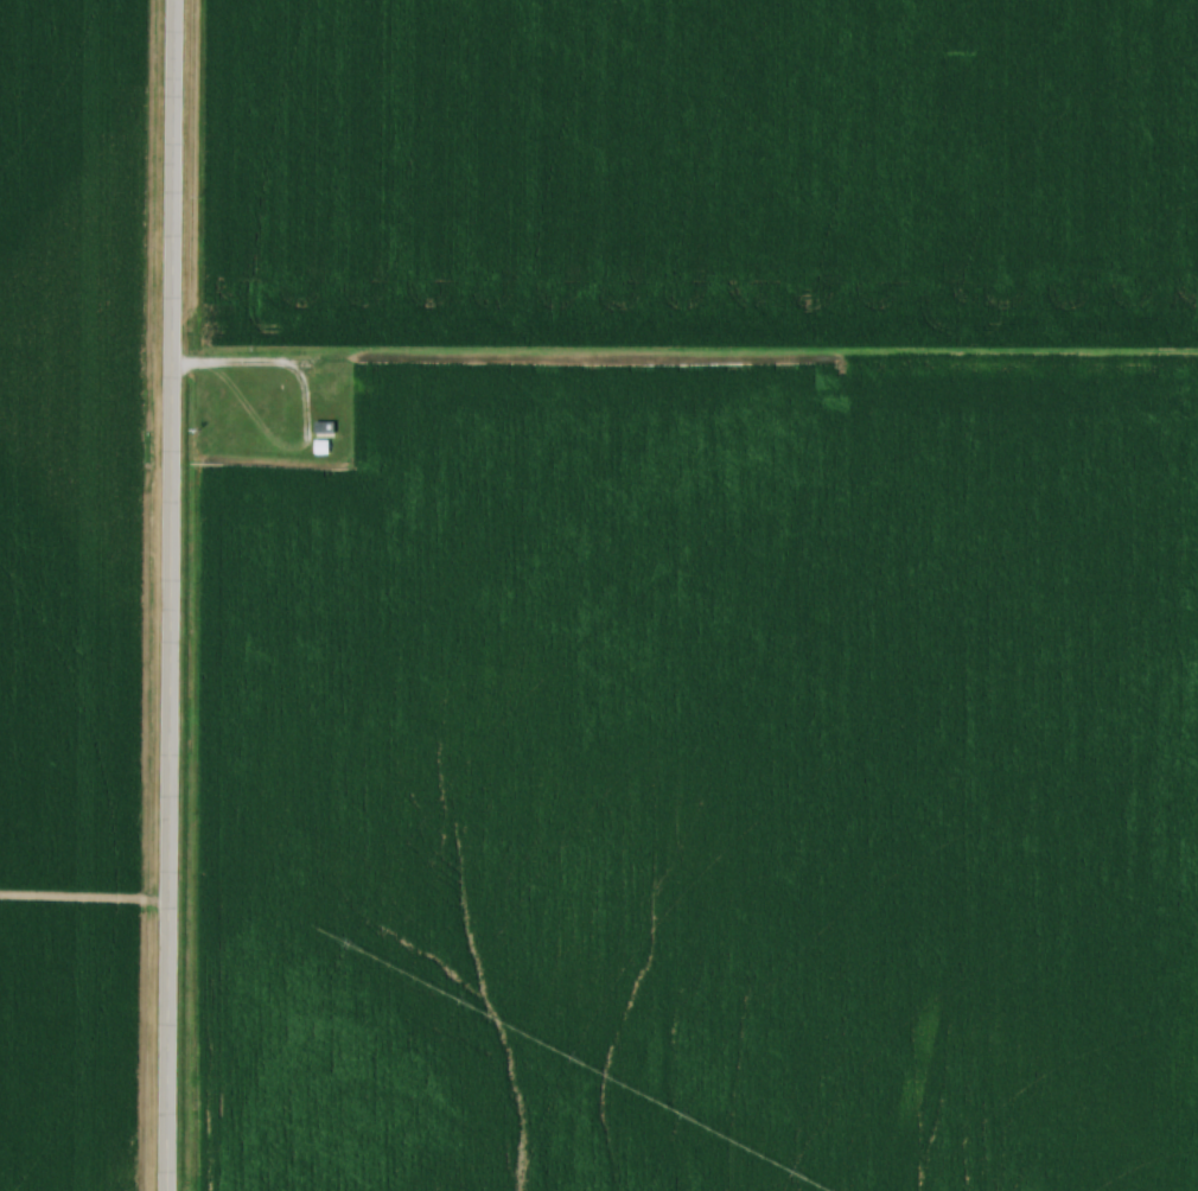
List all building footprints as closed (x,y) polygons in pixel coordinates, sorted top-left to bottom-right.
[(321,435),(337,435),(337,425),(321,425),(321,435)]
